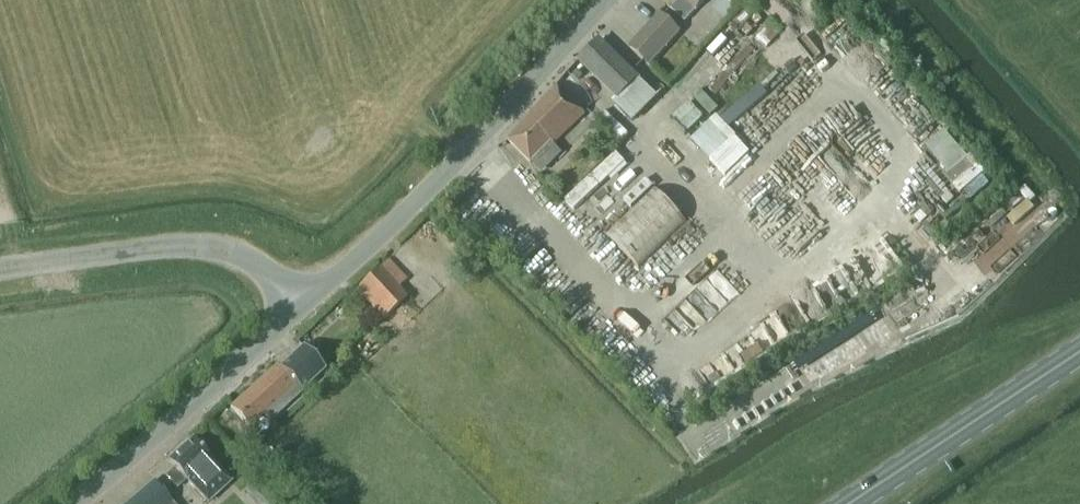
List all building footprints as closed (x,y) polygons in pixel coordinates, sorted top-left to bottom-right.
[(678,1),(670,9),(685,23),(705,0),(677,0),(678,1)] [(728,2),(736,10),(745,0),(725,0),(728,2)] [(659,15),(629,47),(649,65),(679,33),(659,15)] [(580,61),(618,98),(613,103),(633,123),(656,98),(599,41),(580,61)] [(532,165),(553,145),(585,114),(556,86),(527,118),(528,119),(508,140),(532,165)] [(720,120),(728,128),(767,94),(759,86),(720,120)] [(702,89),(674,120),(693,136),(721,105),(702,89)] [(942,168),(948,175),(967,158),(961,151),(944,131),(925,147),(943,167),(942,168)] [(618,151),(567,200),(578,211),(629,162),(618,151)] [(686,223),(653,189),(605,234),(638,268),(686,223)] [(1008,243),(986,259),(999,276),(1021,260),(1008,243)] [(356,290),(383,320),(406,299),(379,269),(356,290)] [(232,407),(250,427),(251,428),(265,416),(269,421),(269,422),(270,423),(315,383),(309,377),(321,366),(304,347),(280,369),(277,366),(232,407)] [(186,481),(207,503),(209,503),(231,483),(193,441),(169,462),(175,468),(166,477),(177,489),(186,480),(186,481)] [(171,503),(172,503),(153,480),(125,503),(171,503)]
